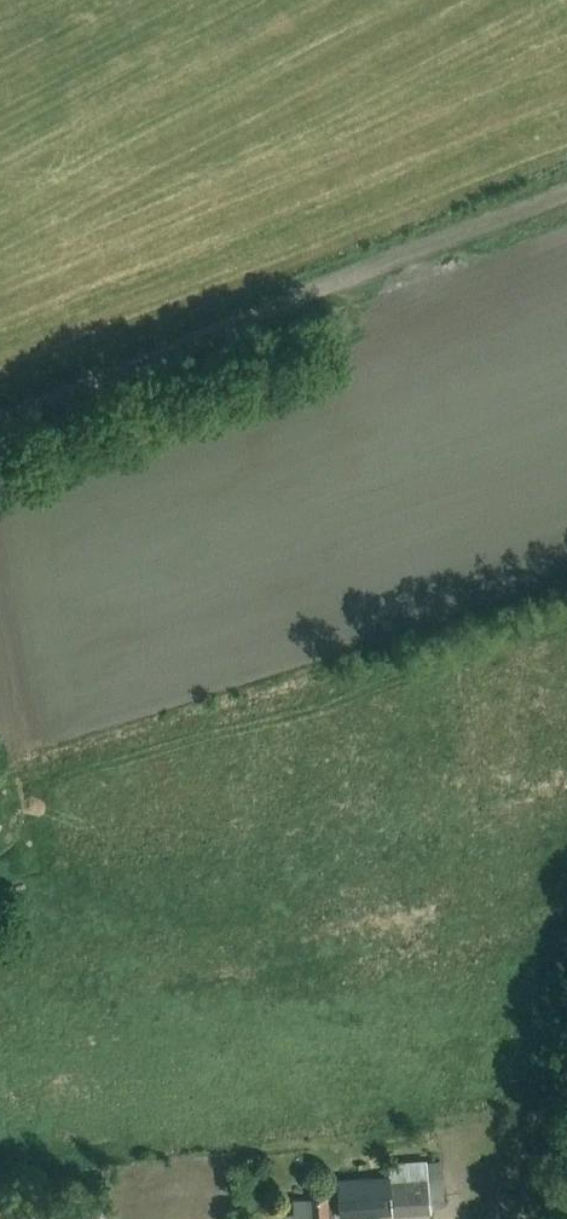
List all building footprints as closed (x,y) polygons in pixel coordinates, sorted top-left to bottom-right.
[(427,1161),(389,1164),(392,1214),(393,1217),(431,1215),(431,1208),(445,1207),(442,1161),(428,1162),(427,1161)] [(392,1214),(389,1176),(341,1180),(342,1217),(392,1214)] [(299,1199),(300,1218),(330,1218),(329,1198),(299,1199)]
